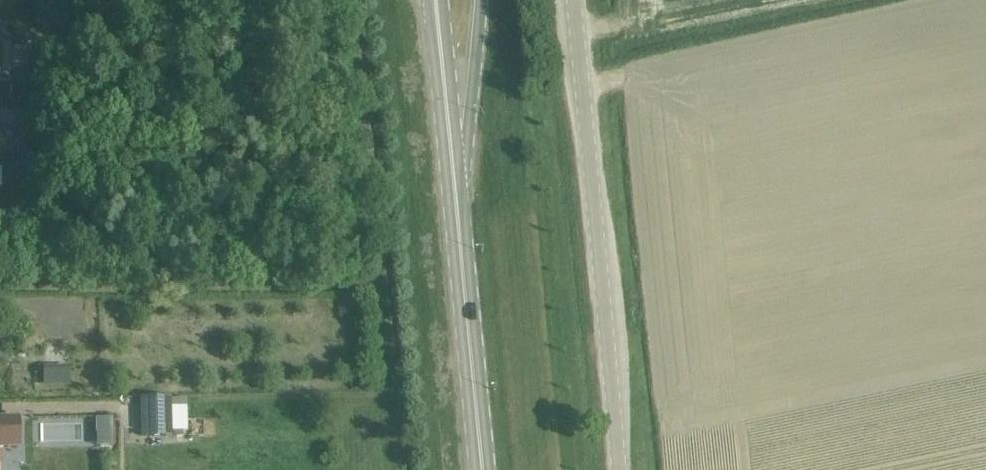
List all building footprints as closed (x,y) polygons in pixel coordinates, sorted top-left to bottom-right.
[(15,44),(27,45),(28,29),(15,29),(15,44)] [(8,79),(8,37),(0,37),(0,79),(8,79)] [(0,112),(0,124),(29,124),(28,111),(0,112)] [(62,339),(37,339),(37,377),(63,377),(62,339)] [(172,400),(141,400),(142,439),(173,438),(172,400)] [(113,417),(96,418),(96,431),(113,431),(113,417)] [(20,445),(20,418),(0,419),(0,446),(20,445)]
